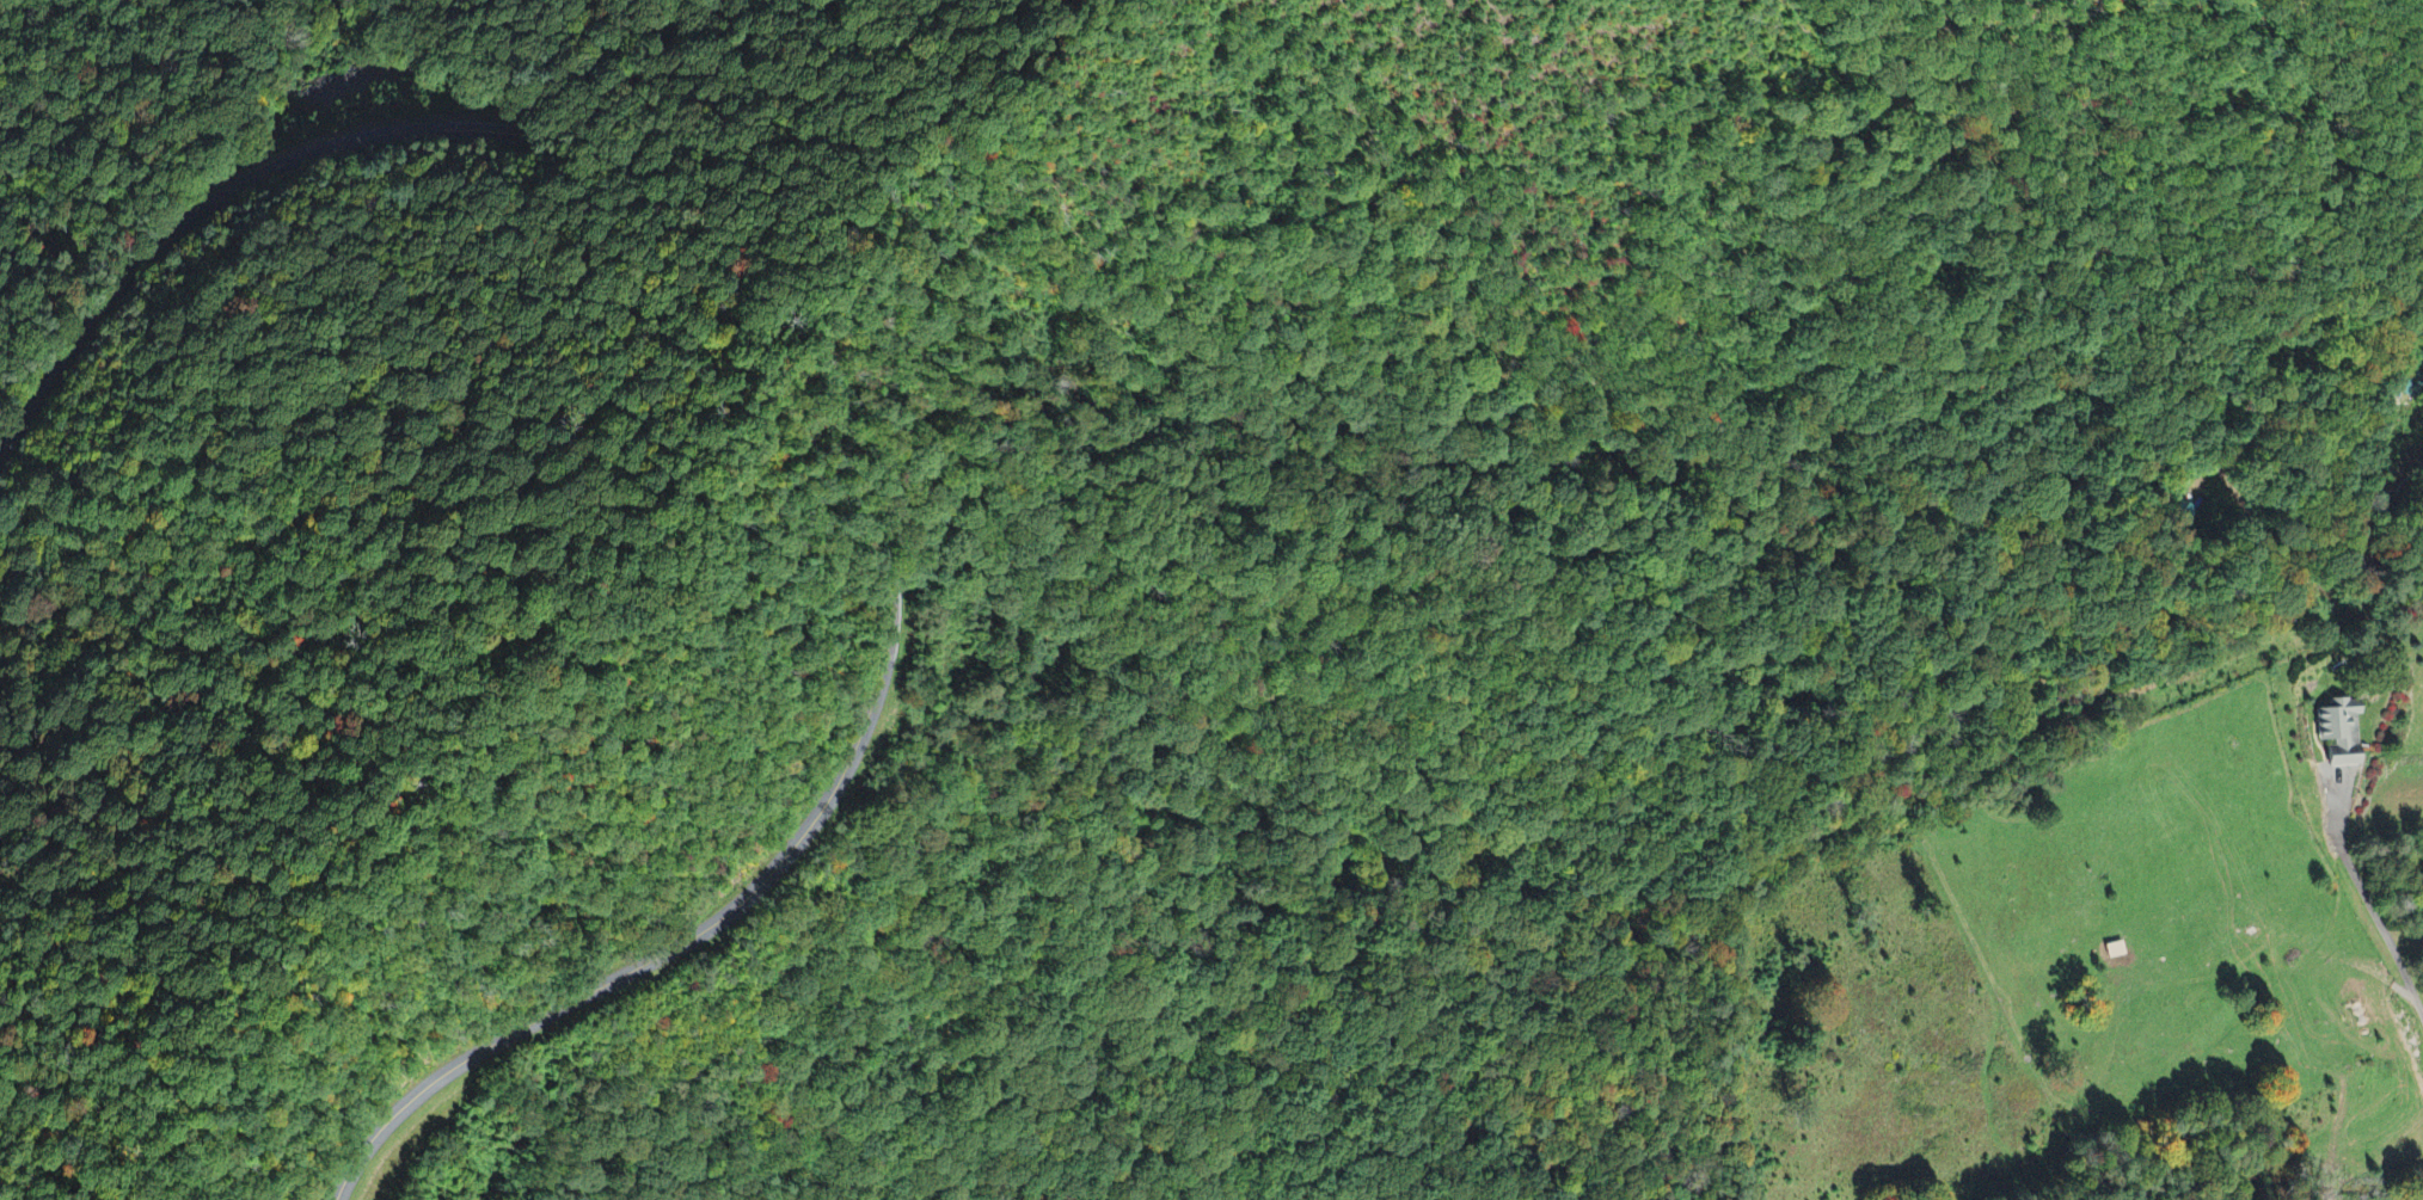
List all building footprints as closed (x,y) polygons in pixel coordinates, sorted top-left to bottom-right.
[(2360,763),(2359,743),(2352,744),(2350,713),(2361,712),(2360,696),(2331,698),(2331,706),(2322,706),(2324,738),(2331,738),(2331,747),(2321,748),(2322,765),(2360,763)]
